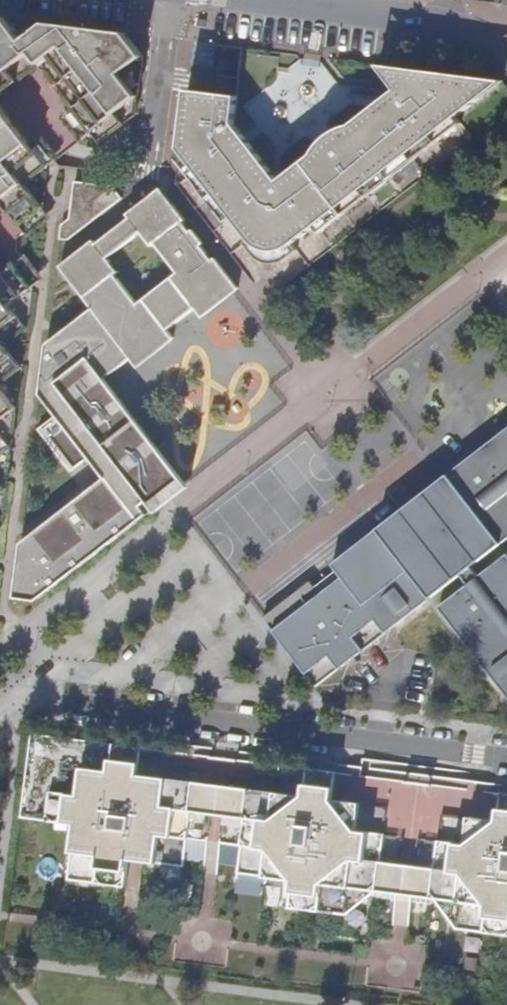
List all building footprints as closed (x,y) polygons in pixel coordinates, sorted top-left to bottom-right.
[(39,64),(74,109),(115,115),(138,97),(143,55),(126,32),(45,21),(22,38),(5,16),(0,20),(0,94),(39,64)] [(244,48),(216,45),(212,76),(240,79),(244,48)] [(277,226),(292,245),(503,81),(382,65),(376,64),(395,90),(279,180),(234,122),(238,96),(190,91),(183,151),(250,238),(266,225),(277,226)] [(1,201),(19,224),(42,206),(25,183),(47,166),(0,104),(0,202),(1,201)] [(186,219),(164,190),(158,190),(124,215),(124,225),(143,228),(141,238),(148,247),(99,283),(105,240),(94,239),(91,239),(84,229),(93,222),(94,220),(85,209),(96,201),(116,186),(74,181),(70,218),(61,225),(60,239),(67,240),(64,266),(93,310),(46,346),(40,396),(56,416),(36,431),(69,474),(87,460),(102,481),(21,544),(14,599),(35,601),(145,514),(139,505),(145,500),(152,510),(186,484),(105,378),(132,358),(138,365),(175,338),(168,330),(196,310),(202,317),(235,292),(239,289),(210,251),(207,253),(183,221),(186,219)] [(94,220),(96,201),(85,209),(94,220)] [(105,240),(124,225),(124,215),(116,215),(96,230),(94,239),(105,240)] [(91,239),(93,222),(84,229),(91,239)] [(297,252),(292,245),(277,226),(266,225),(250,238),(244,243),(252,252),(257,258),(262,262),(269,264),(276,264),(281,263),(287,259),(297,252)] [(8,488),(19,408),(1,385),(21,369),(3,344),(25,327),(9,304),(33,286),(15,263),(0,275),(0,494),(8,488)] [(489,553),(506,539),(506,429),(436,485),(489,553)] [(436,485),(390,520),(444,588),(461,575),(473,566),(489,553),(436,485)] [(423,604),(444,588),(390,520),(332,564),(338,572),(269,625),(316,687),(423,604)] [(473,566),(461,575),(469,586),(440,608),(506,694),(506,557),(481,577),(473,566)] [(187,753),(142,748),(32,734),(22,816),(49,819),(77,823),(69,880),(126,888),(129,858),(146,860),(184,865),(187,838),(241,844),(253,846),(250,872),(252,876),(267,879),(268,876),(294,880),(291,907),(320,911),(345,914),(377,889),(380,894),(393,896),(397,892),(415,894),(417,899),(428,900),(434,897),(457,927),(486,930),(506,933),(506,793),(187,753)]
